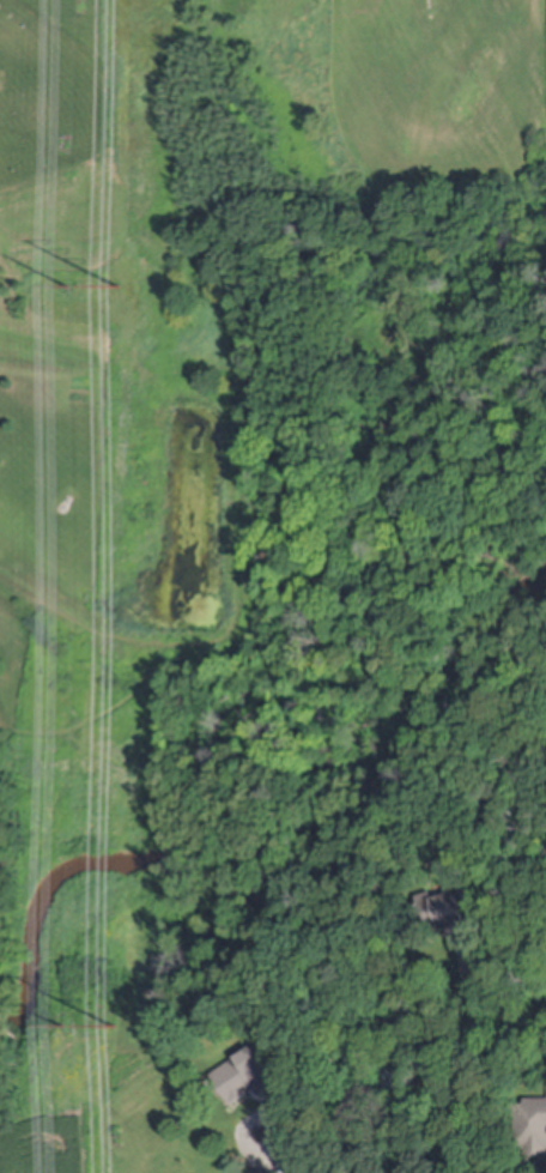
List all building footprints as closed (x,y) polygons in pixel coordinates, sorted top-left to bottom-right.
[(437,906),(459,899),(472,937),(454,943),(448,929),(445,929),(447,931),(438,933),(436,930),(423,933),(418,919),(424,917),(419,902),(435,896),(437,906)] [(259,1086),(255,1080),(232,1095),(212,1064),(239,1045),(237,1041),(254,1029),(267,1050),(266,1050),(280,1072),(259,1086)] [(527,1089),(545,1089),(545,1156),(545,1159),(533,1159),(533,1156),(527,1156),(527,1141),(526,1139),(520,1139),(514,1135),(514,1124),(516,1124),(516,1107),(515,1107),(515,1095),(520,1095),(522,1093),(527,1093),(527,1089)] [(287,1113),(297,1114),(297,1125),(287,1125),(287,1113)] [(278,1166),(277,1172),(251,1172),(251,1163),(278,1166)]
